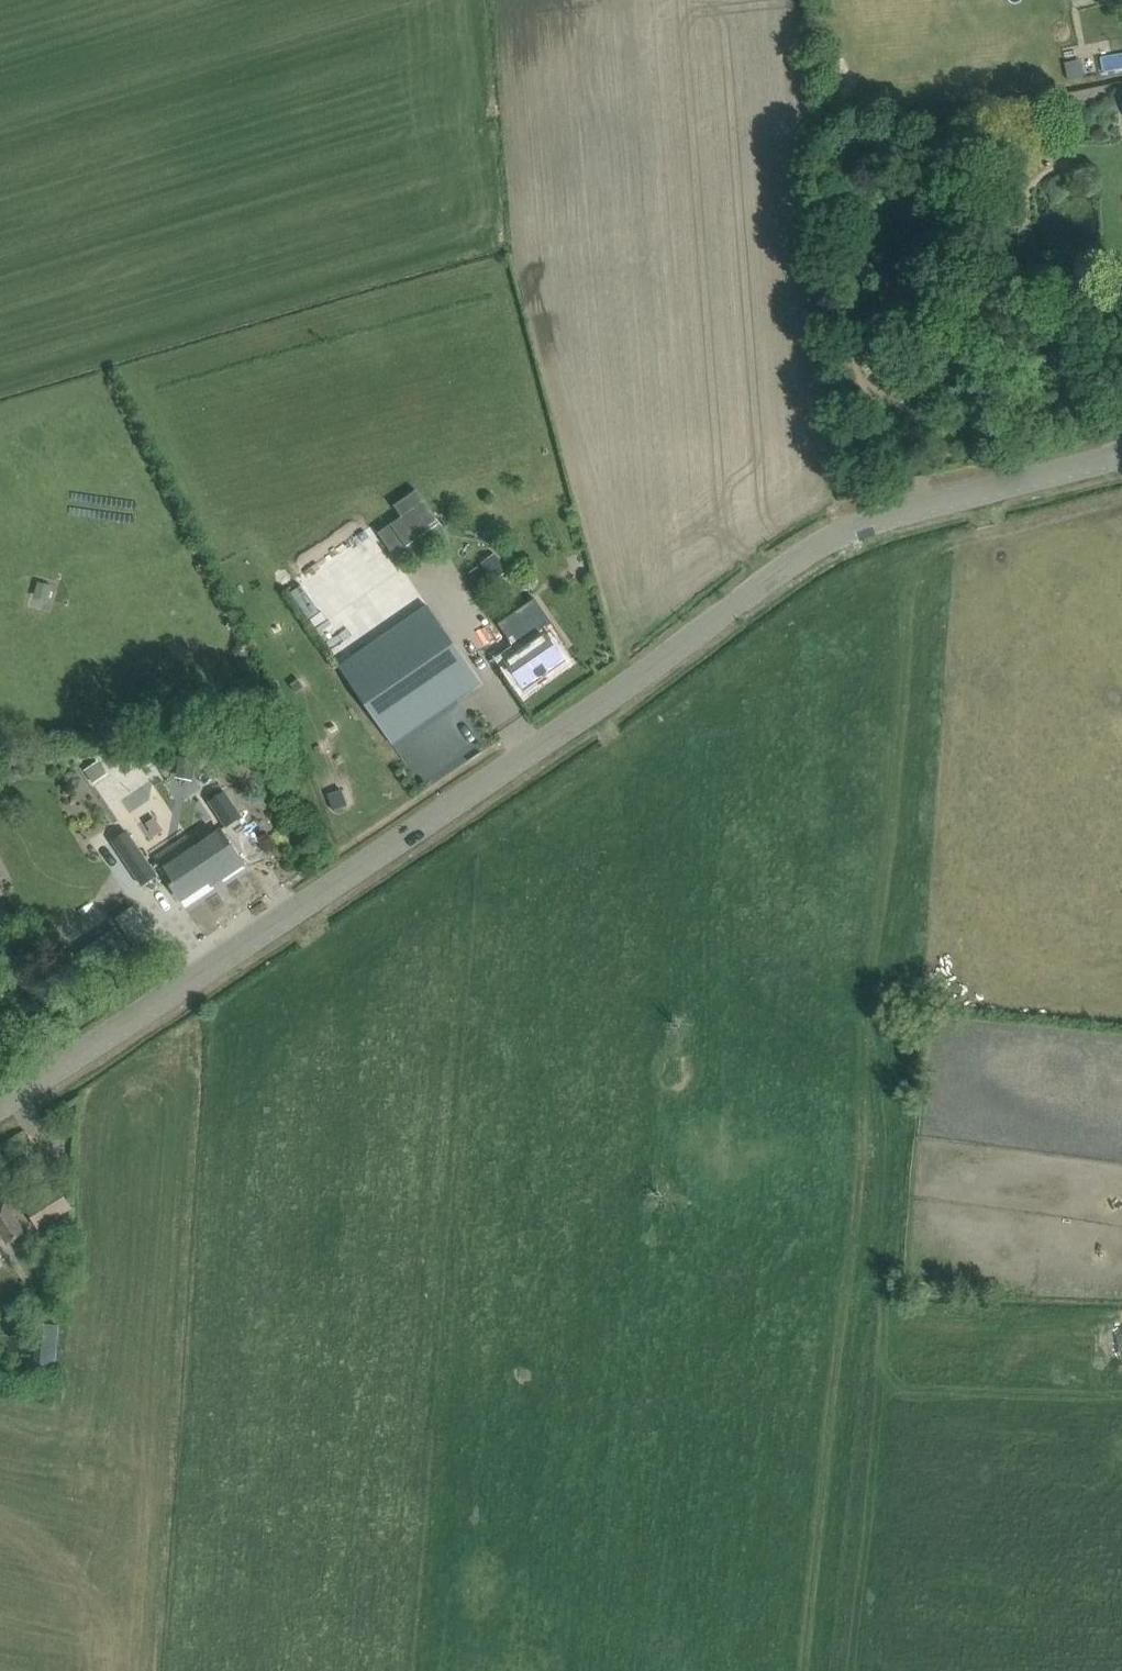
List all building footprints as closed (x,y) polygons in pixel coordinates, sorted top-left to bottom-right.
[(53,585),(38,581),(34,597),(48,601),(53,585)] [(340,666),(394,744),(483,683),(429,605),(340,666)] [(564,659),(551,641),(546,634),(506,662),(524,687),(564,659)] [(211,803),(227,827),(241,818),(225,794),(211,803)] [(242,864),(230,846),(220,832),(163,870),(159,865),(152,870),(127,833),(113,842),(142,886),(156,877),(160,882),(167,877),(182,900),(210,881),(208,878),(217,872),(221,879),(242,864)] [(54,1220),(40,1197),(25,1207),(39,1229),(54,1220)] [(2,1243),(23,1230),(5,1202),(0,1205),(0,1239),(2,1243)]
